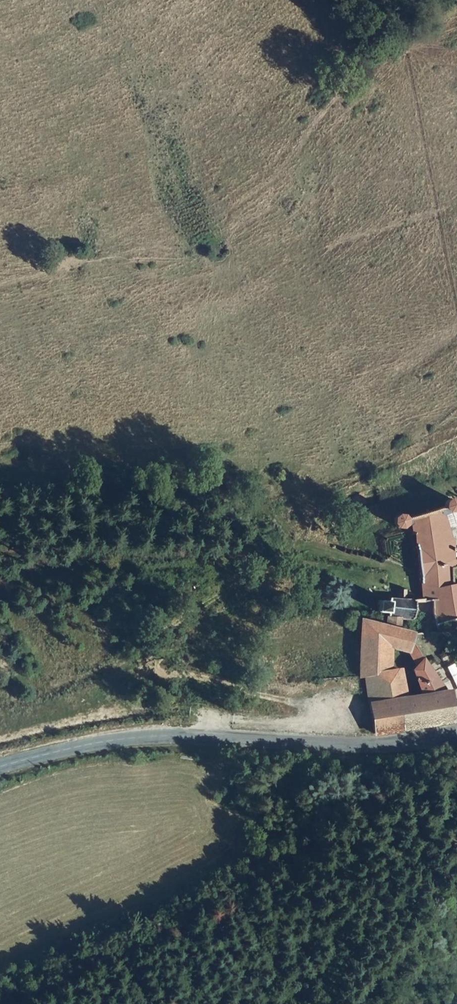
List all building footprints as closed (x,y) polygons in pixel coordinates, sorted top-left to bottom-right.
[(401,529),(402,529),(405,527),(407,525),(407,524),(413,523),(423,600),(435,599),(435,607),(435,615),(437,622),(439,626),(456,620),(456,585),(456,586),(452,571),(456,568),(456,561),(454,562),(445,514),(452,513),(455,514),(456,514),(456,501),(455,501),(452,501),(450,503),(449,506),(449,507),(407,518),(405,516),(402,515),(399,515),(396,516),(394,518),(393,522),(394,524),(395,527),(398,528),(401,529)] [(399,589),(398,596),(389,595),(389,602),(384,601),(382,613),(386,614),(385,624),(361,620),(361,676),(367,676),(374,733),(455,721),(452,692),(448,692),(416,639),(416,629),(403,626),(404,618),(415,619),(417,599),(408,598),(409,591),(399,589)] [(382,613),(384,601),(377,600),(375,612),(382,613)]
